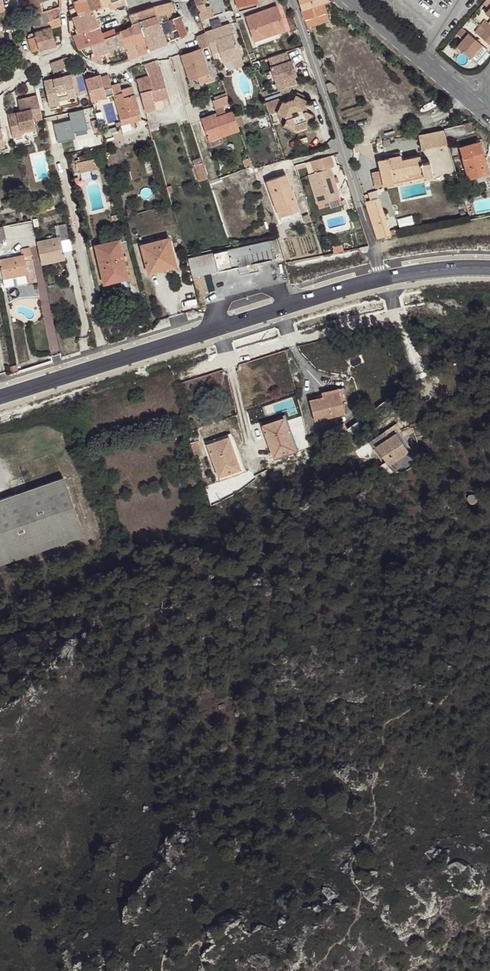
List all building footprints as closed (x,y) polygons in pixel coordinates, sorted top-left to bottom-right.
[(27,6),(30,15),(57,7),(60,7),(60,0),(45,0),(27,6)] [(86,0),(69,0),(70,8),(73,16),(90,10),(86,0)] [(90,10),(92,10),(95,9),(102,6),(99,0),(86,0),(90,10)] [(128,9),(125,0),(112,0),(113,2),(108,4),(110,8),(114,7),(116,11),(128,9)] [(198,9),(205,7),(203,1),(202,2),(201,0),(195,0),(198,9)] [(305,20),(317,16),(319,24),(329,20),(323,3),(330,1),(330,0),(298,0),(305,20)] [(156,14),(157,16),(166,14),(171,12),(175,11),(172,2),(154,7),(156,14)] [(205,7),(198,9),(201,20),(213,16),(210,6),(205,7)] [(277,6),(246,17),(250,30),(255,28),(259,40),(285,30),(277,6)] [(57,7),(30,15),(35,33),(36,37),(29,39),(32,51),(39,49),(39,50),(57,45),(51,28),(61,25),(57,7)] [(154,7),(129,15),(132,24),(138,22),(142,20),(156,14),(154,7)] [(98,15),(95,9),(92,10),(90,10),(73,16),(69,18),(71,36),(74,35),(79,33),(99,25),(95,16),(98,15)] [(169,20),(166,14),(157,16),(156,14),(142,20),(138,22),(141,29),(159,21),(159,22),(160,24),(169,20)] [(180,16),(173,19),(180,37),(187,34),(180,16)] [(317,16),(305,20),(307,28),(319,24),(317,16)] [(141,29),(150,51),(168,44),(168,42),(180,37),(173,19),(169,20),(160,24),(159,22),(159,21),(141,29)] [(398,23),(406,29),(408,26),(400,20),(398,23)] [(480,26),(489,34),(489,25),(488,23),(485,21),(480,26)] [(133,27),(127,29),(138,55),(150,51),(141,29),(138,22),(132,24),(134,25),(133,27)] [(205,32),(210,46),(213,54),(220,51),(222,56),(239,51),(230,24),(205,32)] [(90,44),(116,33),(115,29),(102,33),(99,25),(79,33),(74,35),(79,49),(90,44)] [(480,26),(475,32),(489,45),(489,34),(480,26)] [(250,30),(254,41),(259,40),(255,28),(250,30)] [(462,28),(456,34),(463,40),(457,47),(462,51),(470,58),(482,45),(462,28)] [(127,29),(120,32),(126,51),(129,59),(138,55),(127,29)] [(94,54),(95,56),(97,63),(102,61),(100,55),(118,47),(120,53),(126,51),(120,32),(116,33),(90,44),(94,54)] [(199,43),(201,49),(210,46),(205,32),(196,36),(199,43)] [(482,45),(470,58),(476,63),(487,49),(482,45)] [(200,49),(181,55),(190,80),(197,77),(200,83),(211,80),(200,49)] [(239,51),(222,56),(224,62),(241,56),(239,51)] [(286,51),(265,58),(276,91),(297,84),(286,51)] [(52,71),(65,69),(63,59),(51,61),(52,71)] [(155,61),(144,64),(148,75),(137,79),(137,80),(145,111),(155,109),(153,101),(176,95),(168,68),(161,70),(160,67),(158,68),(155,61)] [(218,69),(220,76),(226,74),(224,67),(218,69)] [(68,93),(76,92),(71,73),(44,80),(49,105),(59,103),(59,99),(69,97),(68,93)] [(189,87),(200,83),(197,77),(190,80),(187,81),(189,87)] [(331,82),(326,84),(329,93),(337,90),(335,86),(331,82)] [(120,83),(111,86),(114,93),(123,125),(142,120),(132,86),(122,89),(120,83)] [(111,86),(89,92),(91,99),(114,93),(111,86)] [(50,108),(78,102),(76,92),(68,93),(69,97),(59,99),(59,103),(49,105),(50,108)] [(42,117),(37,95),(18,99),(20,108),(15,109),(16,111),(8,113),(13,135),(21,133),(21,132),(20,129),(35,126),(33,119),(42,117)] [(213,100),(216,109),(223,106),(230,103),(227,95),(219,99),(213,100)] [(265,104),(269,114),(275,111),(286,117),(292,116),(291,112),(297,110),(298,115),(287,119),(284,126),(294,131),(296,127),(305,124),(308,125),(313,116),(307,112),(303,113),(302,109),(304,104),(305,102),(295,97),(294,100),(285,103),(278,99),(265,104)] [(153,101),(155,109),(165,107),(163,99),(153,101)] [(217,113),(215,114),(216,117),(226,114),(223,106),(216,109),(217,113)] [(84,109),(69,112),(73,131),(87,129),(84,109)] [(210,141),(239,130),(238,126),(235,117),(233,111),(226,114),(216,117),(215,114),(202,118),(210,141)] [(235,117),(238,126),(244,124),(241,115),(235,117)] [(53,123),(57,141),(74,138),(70,119),(53,123)] [(463,123),(464,124),(444,129),(444,130),(446,138),(479,129),(471,122),(463,123)] [(446,138),(444,130),(419,135),(422,149),(448,144),(446,138)] [(480,142),(460,147),(468,179),(488,173),(480,142)] [(331,156),(305,163),(307,167),(317,202),(338,196),(335,183),(330,168),(334,166),(331,156)] [(380,171),(383,186),(394,184),(393,180),(406,177),(406,181),(424,177),(432,176),(429,163),(421,164),(420,157),(402,161),(394,162),(393,157),(378,161),(380,171)] [(199,181),(207,178),(207,176),(202,163),(201,158),(193,160),(199,181)] [(78,162),(80,172),(98,168),(96,159),(78,162)] [(202,163),(207,176),(217,173),(212,160),(202,163)] [(338,182),(334,166),(330,168),(335,183),(338,182)] [(375,188),(383,186),(380,171),(372,173),(375,188)] [(488,173),(468,179),(470,184),(489,178),(488,173)] [(299,210),(286,175),(267,182),(278,211),(288,207),(290,213),(299,210)] [(207,178),(199,181),(196,181),(200,194),(211,190),(208,182),(207,178)] [(338,196),(317,202),(318,208),(340,202),(338,196)] [(378,198),(365,202),(377,239),(391,236),(390,233),(378,198)] [(288,207),(278,211),(282,222),(292,218),(290,213),(288,207)] [(61,241),(69,239),(66,224),(55,226),(57,238),(37,242),(42,265),(65,259),(61,241)] [(169,238),(141,245),(147,268),(158,265),(159,271),(176,267),(169,238)] [(119,240),(95,245),(104,284),(118,281),(128,278),(119,240)] [(213,254),(218,272),(278,258),(276,253),(273,254),(270,241),(213,254)] [(0,260),(0,264),(3,279),(28,274),(29,282),(36,280),(30,248),(23,249),(24,255),(0,260)] [(218,272),(213,254),(188,259),(192,277),(204,275),(218,272)] [(158,265),(147,268),(148,274),(159,271),(158,265)] [(204,275),(192,277),(197,290),(203,288),(201,279),(205,278),(204,275)] [(130,286),(128,278),(118,281),(120,288),(130,286)] [(205,292),(203,288),(197,290),(202,309),(206,308),(202,293),(205,292)] [(322,393),(323,397),(340,393),(342,404),(347,402),(343,388),(322,393)] [(323,397),(310,400),(315,421),(344,414),(342,404),(340,393),(323,397)] [(302,417),(290,419),(292,426),(303,424),(302,417)] [(262,426),(273,458),(295,451),(284,421),(272,425),(271,423),(262,426)] [(348,435),(359,429),(356,422),(344,428),(348,435)] [(396,424),(369,443),(373,449),(376,447),(386,461),(389,465),(409,451),(398,435),(401,432),(396,424)] [(398,435),(409,451),(413,448),(401,432),(398,435)] [(191,443),(195,456),(203,453),(199,440),(191,443)] [(208,445),(219,477),(241,470),(230,440),(218,445),(217,442),(208,445)] [(389,465),(386,461),(378,468),(388,478),(395,474),(389,465)] [(253,474),(237,481),(241,489),(255,479),(253,474)] [(0,501),(0,566),(83,536),(63,479),(0,501)] [(241,489),(237,481),(217,489),(221,500),(241,489)] [(441,510),(446,506),(442,500),(438,488),(432,490),(432,494),(436,504),(441,510)] [(221,500),(217,489),(206,493),(209,505),(221,500)]
